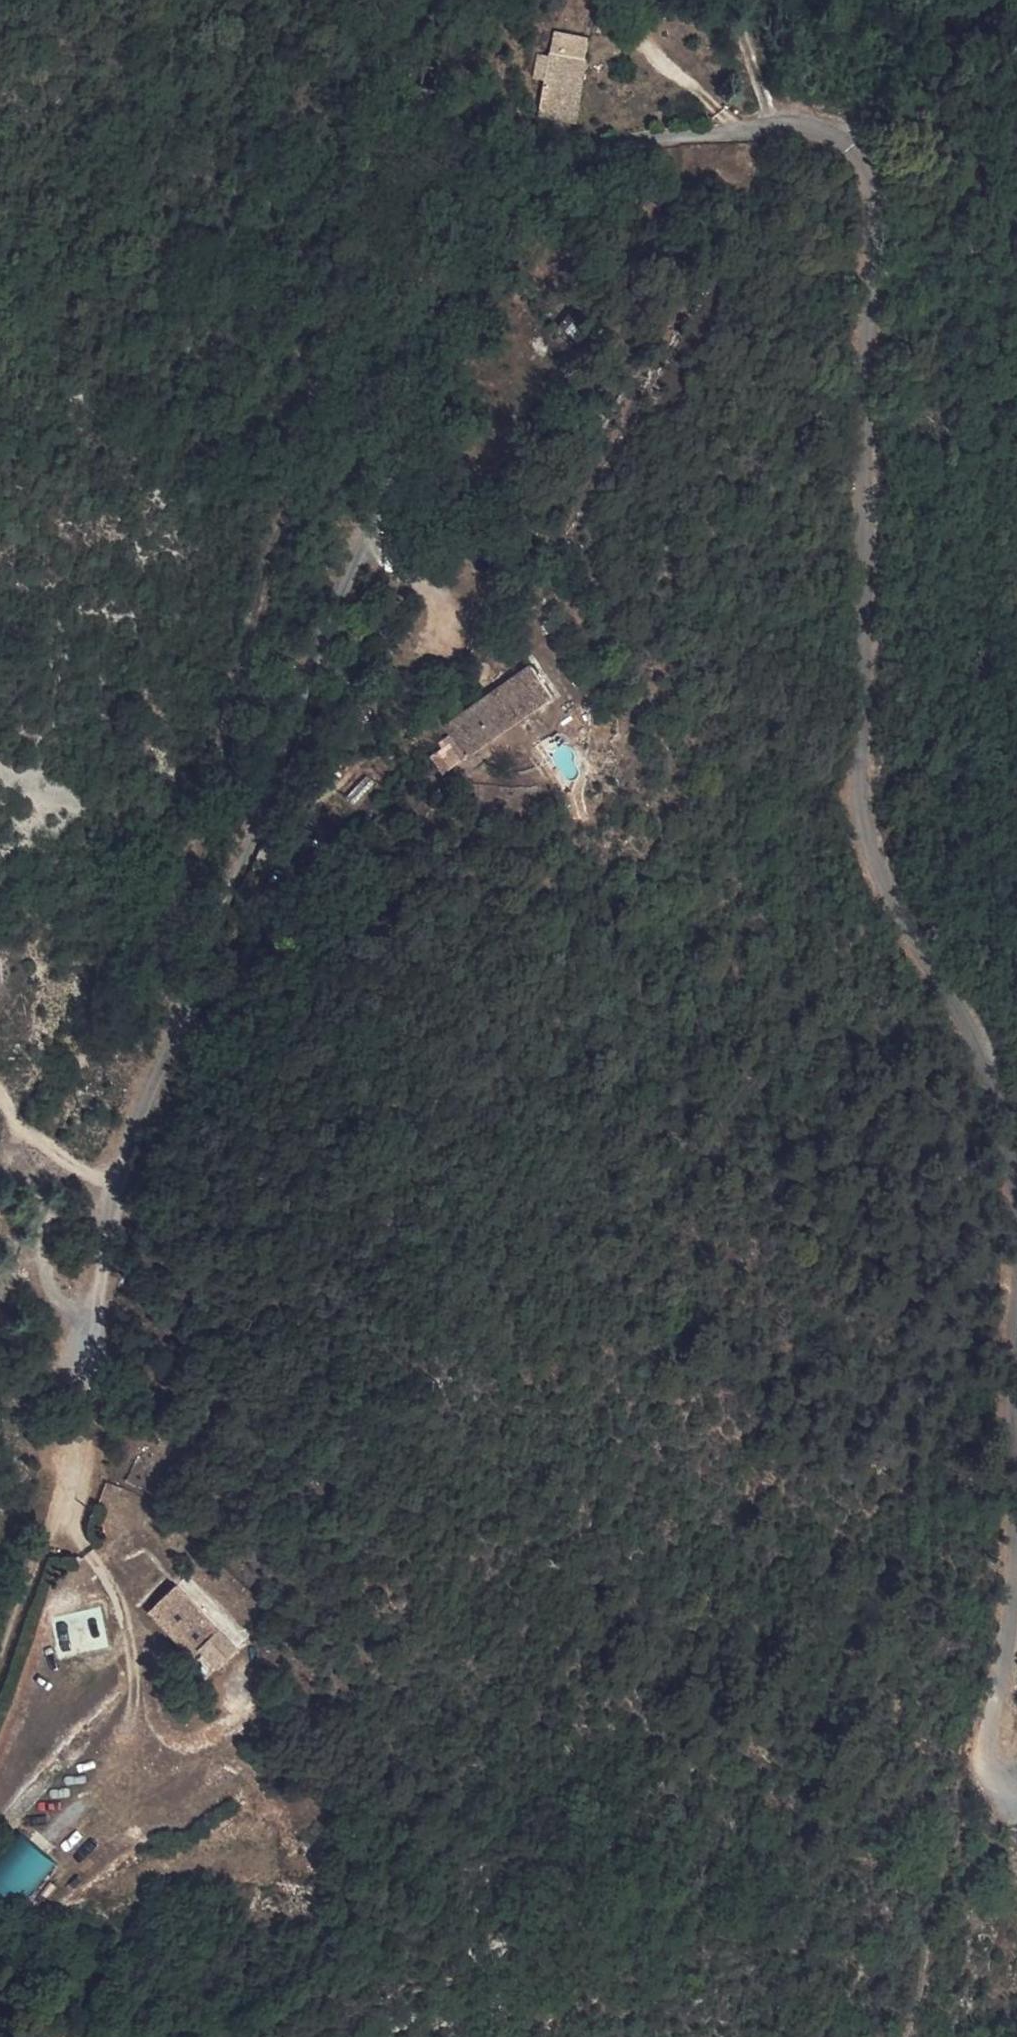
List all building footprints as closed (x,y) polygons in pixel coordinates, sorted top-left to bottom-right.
[(577,98),(591,35),(586,34),(590,14),(566,9),(562,29),(554,27),(553,31),(543,29),(539,50),(548,52),(540,89),(577,98)] [(539,653),(499,682),(449,719),(453,725),(456,730),(470,751),(520,715),(561,686),(539,653)] [(428,741),(453,725),(449,719),(440,706),(416,723),(428,741)] [(470,751),(456,730),(445,737),(449,743),(436,753),(446,768),(470,751)] [(237,1627),(180,1563),(155,1586),(196,1632),(202,1631),(217,1646),(237,1627)] [(0,1867),(0,1887),(18,1905),(59,1862),(31,1834),(0,1867)]
